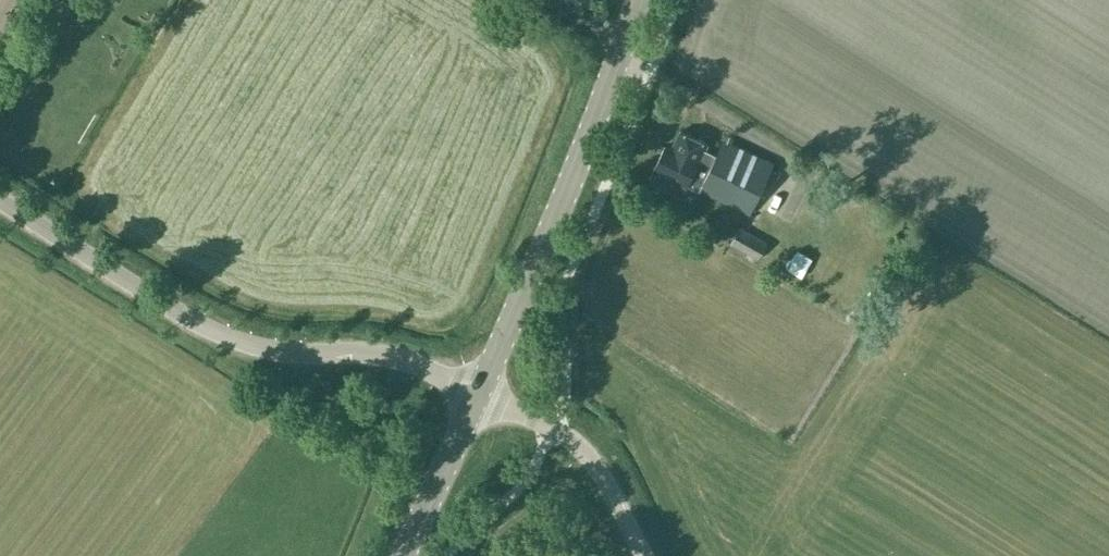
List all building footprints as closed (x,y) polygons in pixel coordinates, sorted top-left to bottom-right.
[(716,153),(705,148),(707,143),(680,130),(671,148),(665,145),(655,165),(676,175),(674,178),(687,184),(688,182),(750,212),(774,162),(724,138),(716,153)] [(766,242),(739,227),(730,242),(758,258),(766,242)]
